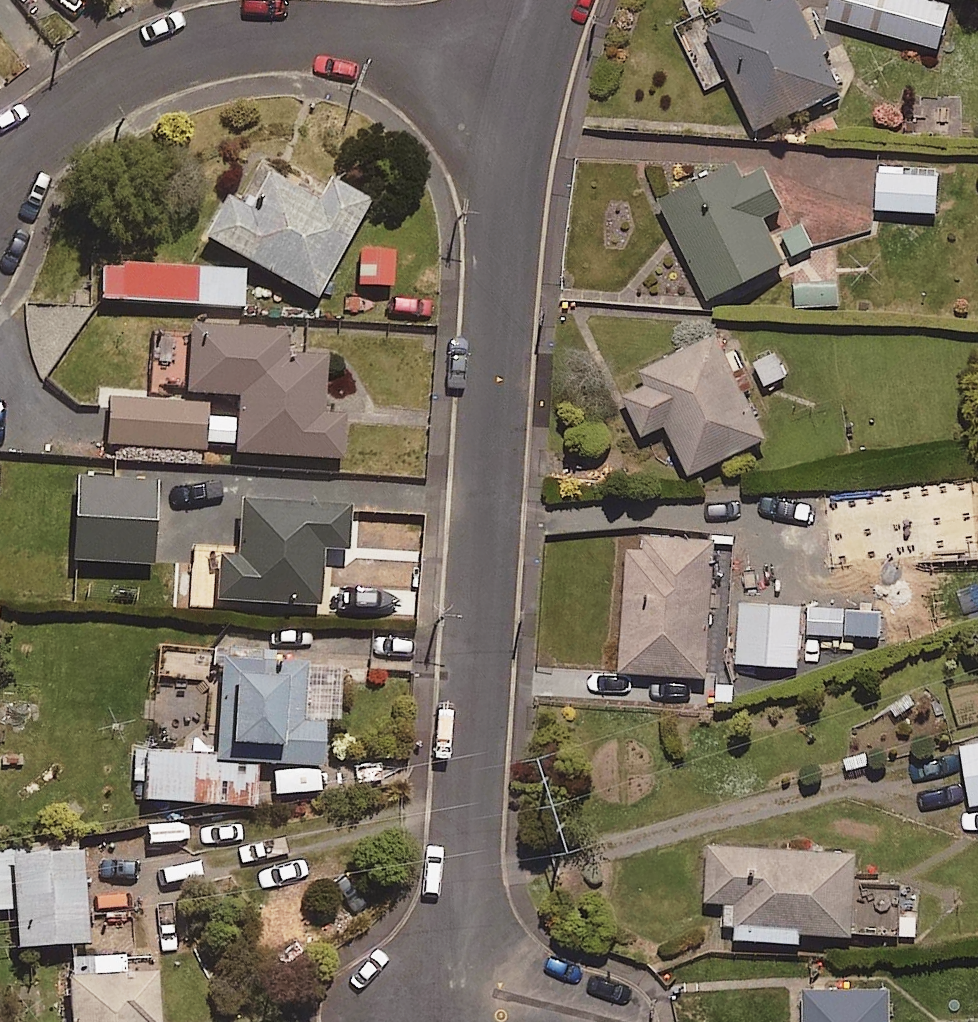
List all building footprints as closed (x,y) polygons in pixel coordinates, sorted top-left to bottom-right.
[(675,19),(704,93),(732,82),(749,128),(838,94),(802,0),(765,0),(761,1),(761,0),(723,0),(675,19)] [(930,0),(829,0),(824,17),(935,48),(947,5),(930,0)] [(767,177),(718,169),(658,197),(704,297),(781,262),(762,220),(780,206),(767,177)] [(313,199),(265,174),(246,210),(222,197),(200,240),(313,299),(364,203),(323,181),(313,199)] [(935,176),(876,174),(875,210),(934,211),(935,176)] [(390,254),(356,252),(355,286),(389,287),(390,254)] [(241,272),(98,264),(96,300),(239,308),(241,272)] [(836,282),(793,286),(795,312),(839,307),(836,282)] [(279,330),(206,328),(183,342),(182,395),(235,396),(233,456),(338,459),(340,417),(319,416),(320,361),(278,360),(279,330)] [(762,438),(713,336),(641,371),(647,384),(620,397),(639,436),(664,424),(688,473),(762,438)] [(203,404),(107,400),(105,446),(201,450),(203,404)] [(153,484),(71,481),(68,563),(150,567),(153,484)] [(345,511),(238,505),(235,557),(216,556),(213,603),(316,609),(319,552),(342,553),(345,511)] [(711,541),(626,536),(619,672),(704,676),(711,541)] [(799,607),(740,604),(737,663),(796,666),(799,607)] [(164,728),(212,730),(210,758),(134,753),(131,801),(250,808),(253,766),(317,768),(318,721),(301,720),(302,671),(268,670),(269,654),(213,653),(212,687),(165,685),(164,728)] [(960,746),(969,805),(977,804),(977,744),(960,746)] [(184,819),(144,820),(144,845),(185,844),(184,819)] [(852,854),(707,848),(705,902),(735,903),(734,940),(798,942),(798,933),(849,935),(852,854)] [(79,853),(3,857),(8,950),(84,946),(79,853)] [(899,889),(864,888),(862,933),(897,935),(899,889)] [(64,962),(67,1021),(156,1021),(154,977),(123,979),(122,959),(64,962)] [(802,993),(802,1021),(886,1021),(886,992),(802,993)]
